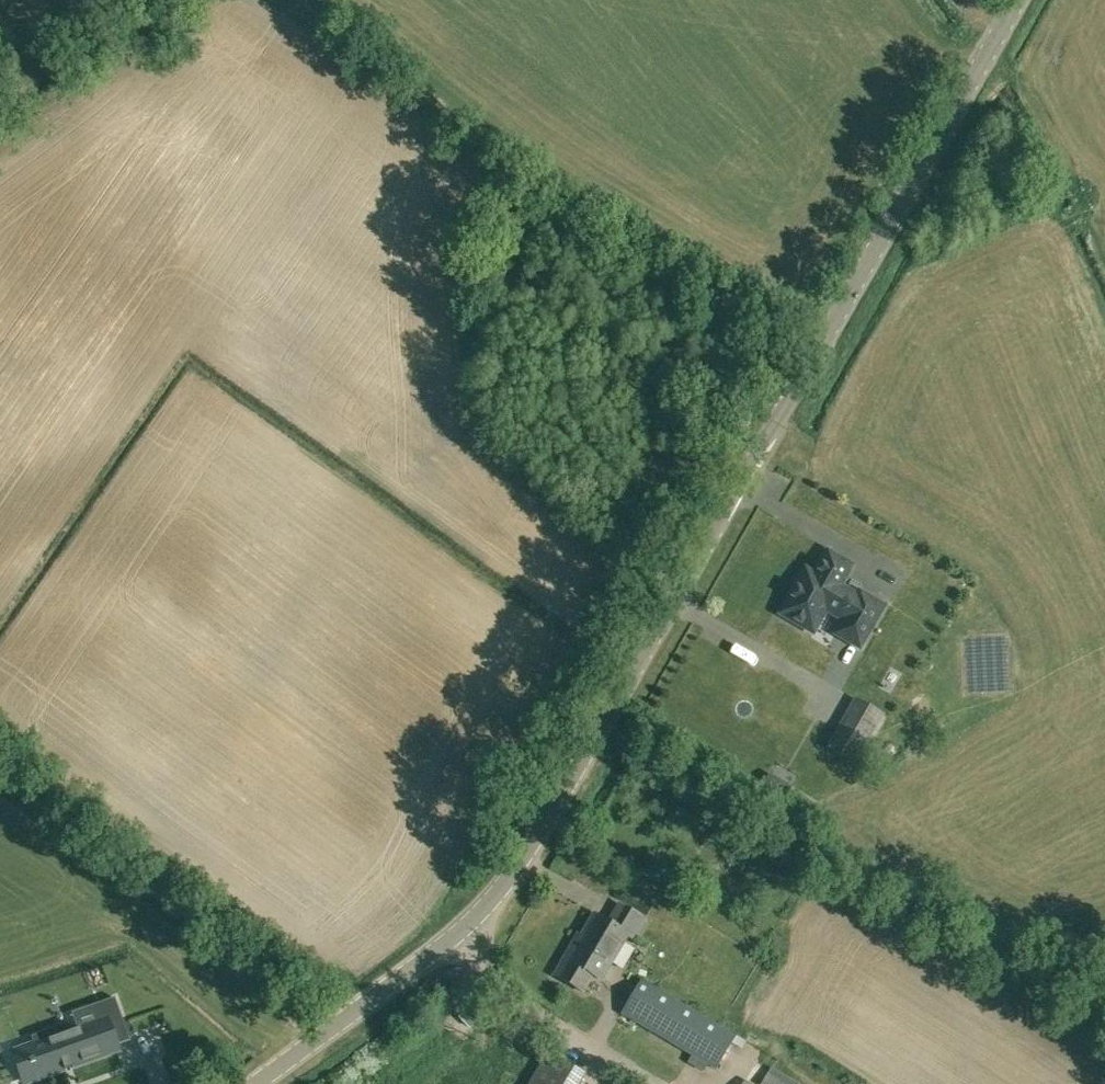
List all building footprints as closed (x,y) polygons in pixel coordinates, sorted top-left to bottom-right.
[(829,554),(815,577),(825,582),(820,592),(857,615),(858,619),(873,628),(882,607),(859,594),(857,598),(839,588),(851,567),(829,554)] [(820,592),(825,582),(815,577),(810,574),(783,620),(811,636),(824,614),(841,624),(835,635),(858,649),(873,628),(858,619),(857,615),(820,592)] [(858,766),(885,715),(854,697),(827,747),(858,766)] [(593,975),(601,980),(627,935),(633,939),(645,919),(620,905),(609,923),(594,915),(581,936),(578,934),(554,975),(583,992),(593,975)] [(716,1069),(731,1044),(737,1035),(641,981),(621,1014),(716,1069)] [(474,1025),(483,1016),(484,1015),(473,1004),(459,1018),(470,1029),(474,1025)] [(28,1045),(20,1047),(29,1075),(107,1051),(103,1040),(118,1035),(110,1010),(85,1017),(88,1026),(65,1033),(64,1029),(27,1041),(28,1045)] [(531,1083),(581,1083),(585,1076),(549,1054),(531,1083)] [(760,1083),(796,1083),(772,1070),(769,1068),(760,1083)]
